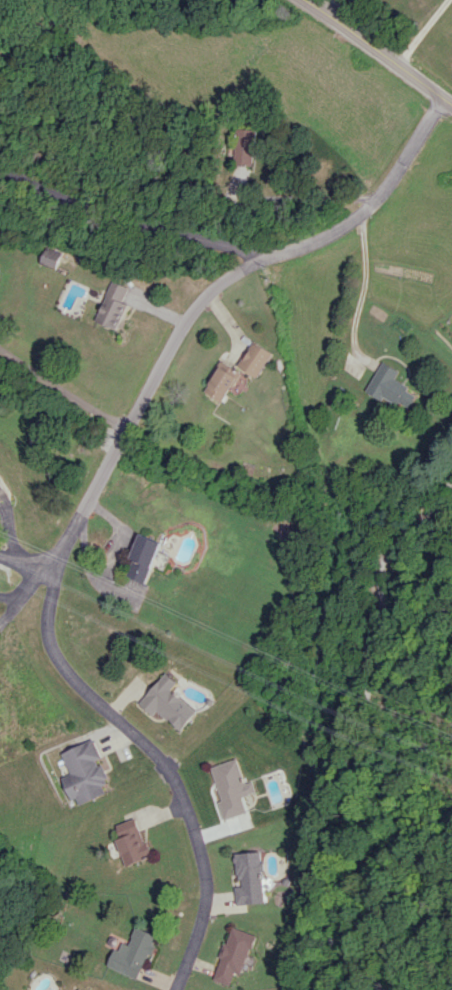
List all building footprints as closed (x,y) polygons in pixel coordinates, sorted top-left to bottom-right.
[(258,165),(260,129),(239,128),(238,165),(258,165)] [(60,252),(44,248),(40,263),(56,267),(60,252)] [(115,329),(126,303),(122,301),(129,287),(111,280),(95,320),(115,329)] [(240,367),(260,377),(273,350),(253,341),(240,367)] [(205,391),(223,402),(242,373),(224,361),(205,391)] [(368,389),(410,410),(419,392),(395,380),(401,370),(383,361),(368,389)] [(0,474),(0,504),(14,495),(0,474)] [(129,575),(147,583),(165,542),(143,533),(131,559),(136,561),(129,575)] [(200,711),(174,689),(180,682),(168,672),(141,703),(155,715),(160,710),(183,731),(200,711)] [(63,752),(71,774),(64,777),(76,806),(107,793),(104,785),(110,782),(101,758),(103,757),(96,739),(63,752)] [(213,766),(223,800),(220,801),(225,820),(249,813),(244,796),(259,792),(255,781),(247,783),(239,758),(213,766)] [(127,865),(152,856),(137,817),(112,827),(127,865)] [(266,903),(263,851),(237,853),(238,879),(244,878),(244,886),(237,886),(238,904),(266,903)] [(108,966),(141,980),(160,935),(138,926),(130,944),(125,941),(121,950),(115,947),(108,966)] [(216,979),(233,985),(237,972),(244,975),(257,934),(234,926),(216,979)]
